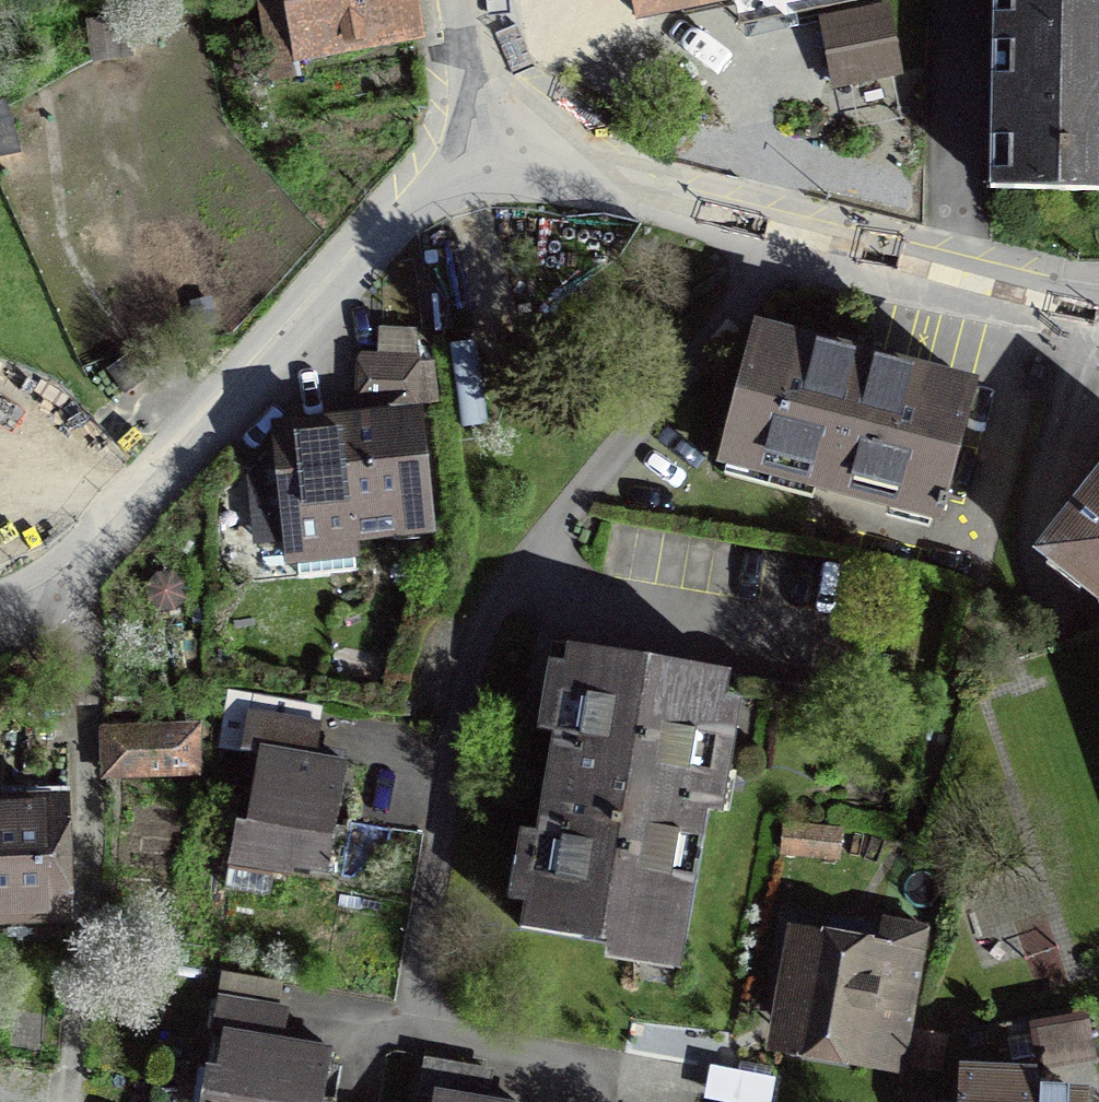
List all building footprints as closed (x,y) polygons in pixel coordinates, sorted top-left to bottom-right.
[(303,71),(428,45),(418,0),(288,0),(303,71)] [(639,16),(722,0),(636,0),(639,16)] [(737,18),(819,0),(731,0),(737,18)] [(834,67),(898,55),(888,0),(869,0),(823,9),(834,67)] [(992,32),(1098,30),(1098,0),(991,0),(992,32)] [(992,32),(994,192),(1098,191),(1098,30),(992,32)] [(868,361),(762,334),(728,463),(938,517),(971,388),(868,361)] [(409,358),(360,353),(357,386),(406,391),(409,358)] [(351,424),(362,545),(436,538),(425,417),(351,424)] [(362,545),(351,424),(276,430),(290,577),(364,570),(362,545)] [(1098,587),(1098,493),(1053,549),(1098,587)] [(851,695),(567,648),(520,927),(684,954),(719,747),(839,767),(851,695)] [(195,770),(194,731),(106,733),(107,772),(195,770)] [(261,751),(234,873),(297,887),(299,876),(331,883),(356,772),(261,751)] [(26,805),(26,787),(0,788),(0,912),(62,910),(58,803),(26,805)] [(925,937),(800,917),(780,1040),(905,1060),(925,937)] [(1087,1027),(1040,1036),(1046,1070),(1094,1060),(1087,1027)] [(339,1061),(231,1041),(225,1075),(211,1073),(205,1101),(331,1101),(339,1061)] [(964,1101),(1096,1101),(1097,1084),(965,1082),(964,1101)]
